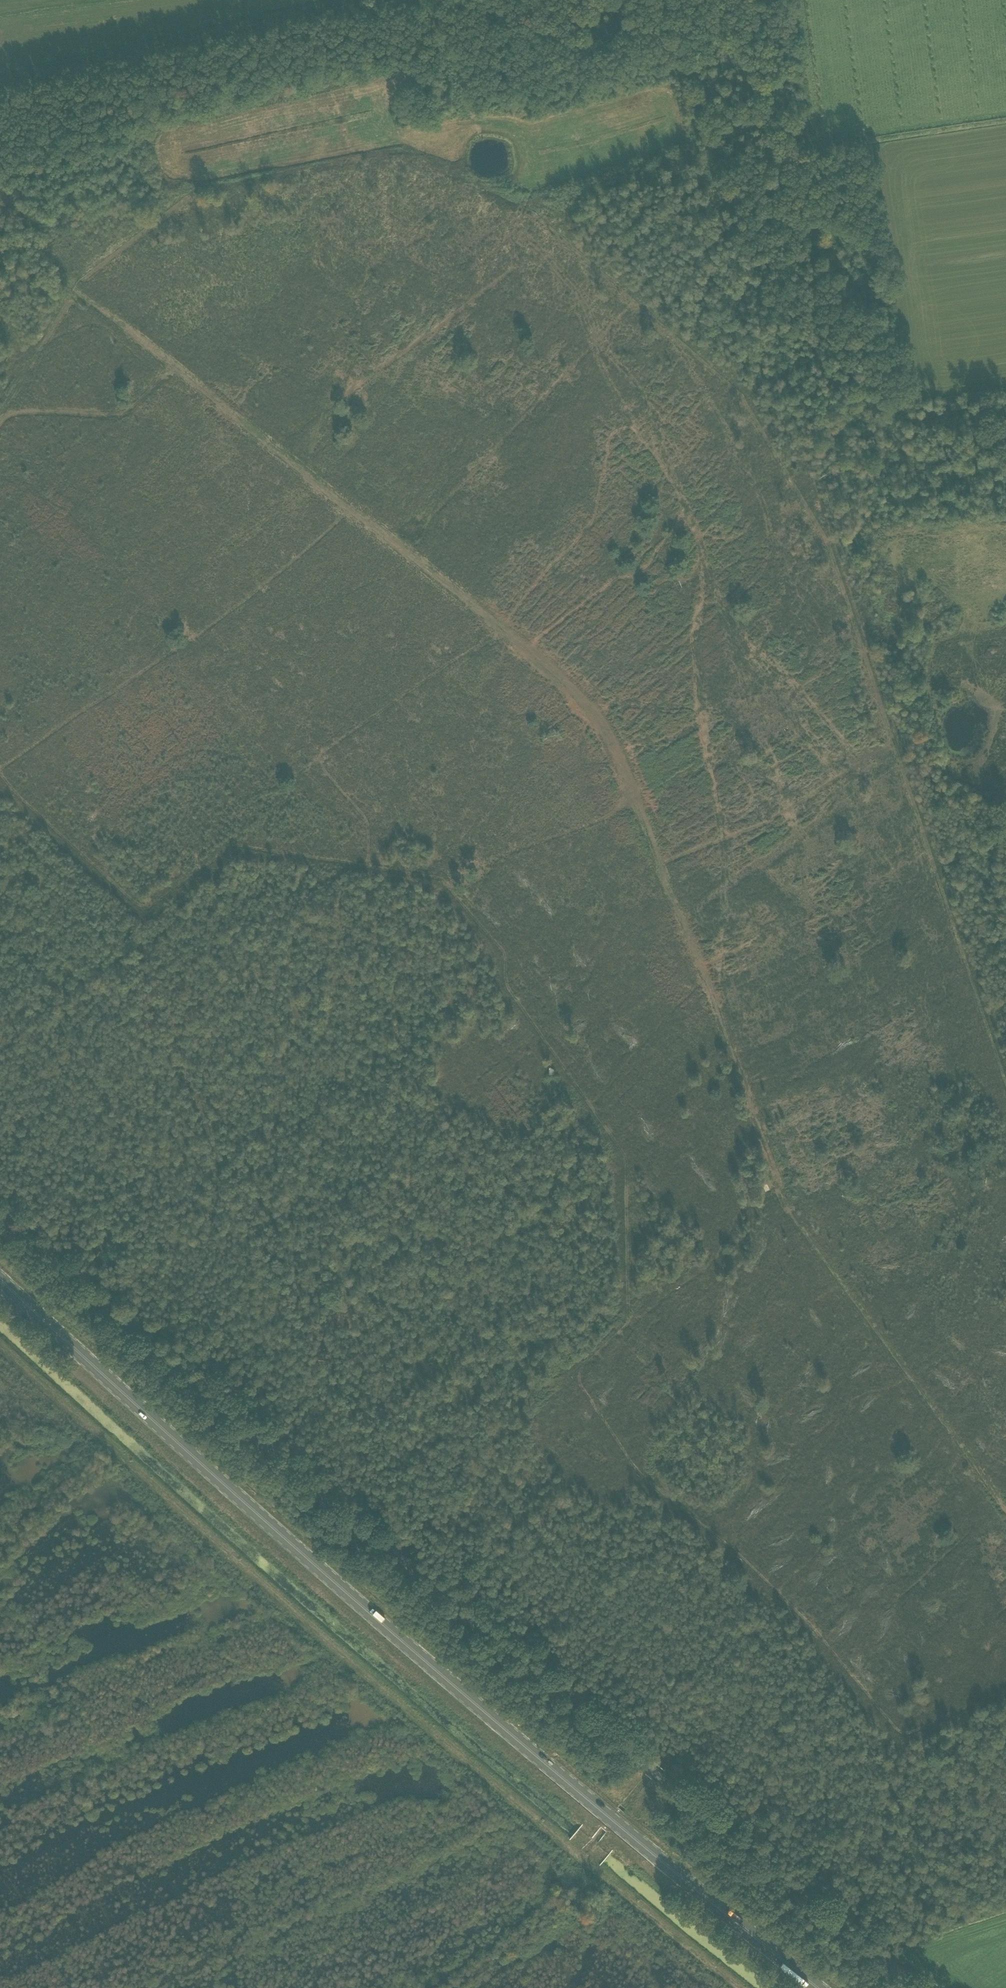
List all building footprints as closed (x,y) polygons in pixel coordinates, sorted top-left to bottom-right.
[(365,1222),(364,1217),(363,1216),(355,1222),(357,1224),(361,1226),(365,1222)] [(109,1265),(115,1259),(107,1251),(101,1258),(109,1265)]
